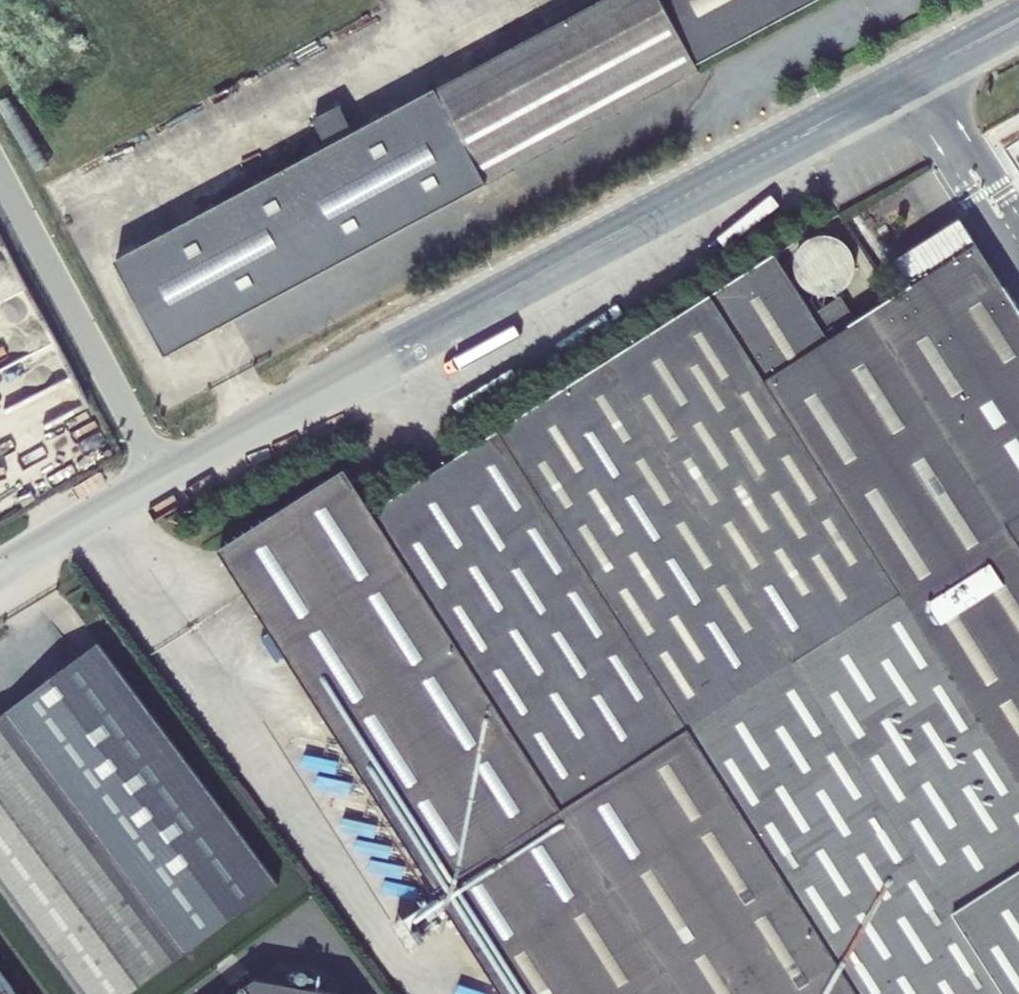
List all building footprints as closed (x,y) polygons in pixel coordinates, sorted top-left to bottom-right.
[(663,0),(603,0),(355,133),(340,105),(314,119),(329,146),(116,260),(167,355),(700,70),(697,64),(663,0)] [(697,64),(817,0),(663,0),(697,64)] [(961,218),(896,260),(912,286),(857,321),(841,297),(813,314),(775,255),(373,511),(346,469),(220,550),(444,901),(460,926),(503,993),(1018,993),(1018,308),(961,218)] [(79,657),(0,716),(0,887),(79,993),(130,993),(279,884),(99,642),(79,657)] [(343,993),(256,979),(253,981),(247,971),(221,990),(224,993),(344,993),(343,993)] [(0,972),(0,993),(16,993),(0,972)]
